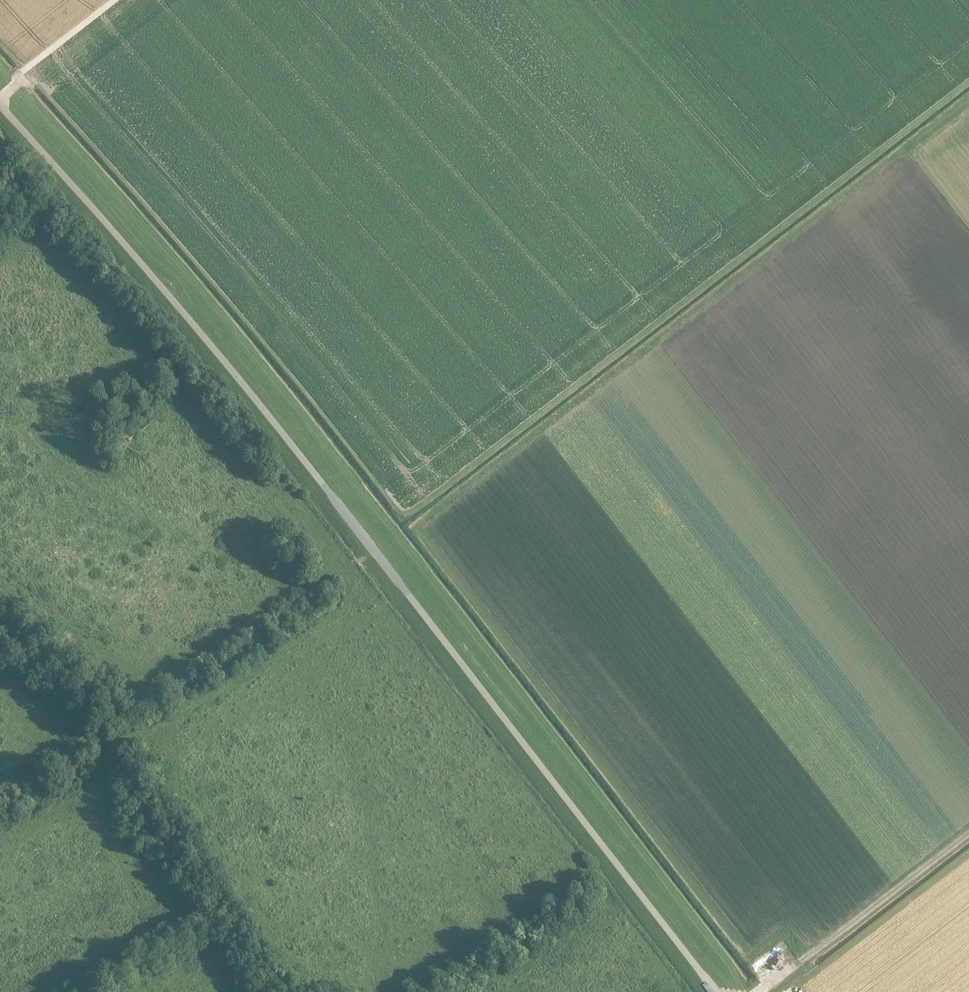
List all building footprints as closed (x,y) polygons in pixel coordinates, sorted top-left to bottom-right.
[(782,939),(772,946),(776,951),(781,947),(785,953),(790,950),(782,939)]
